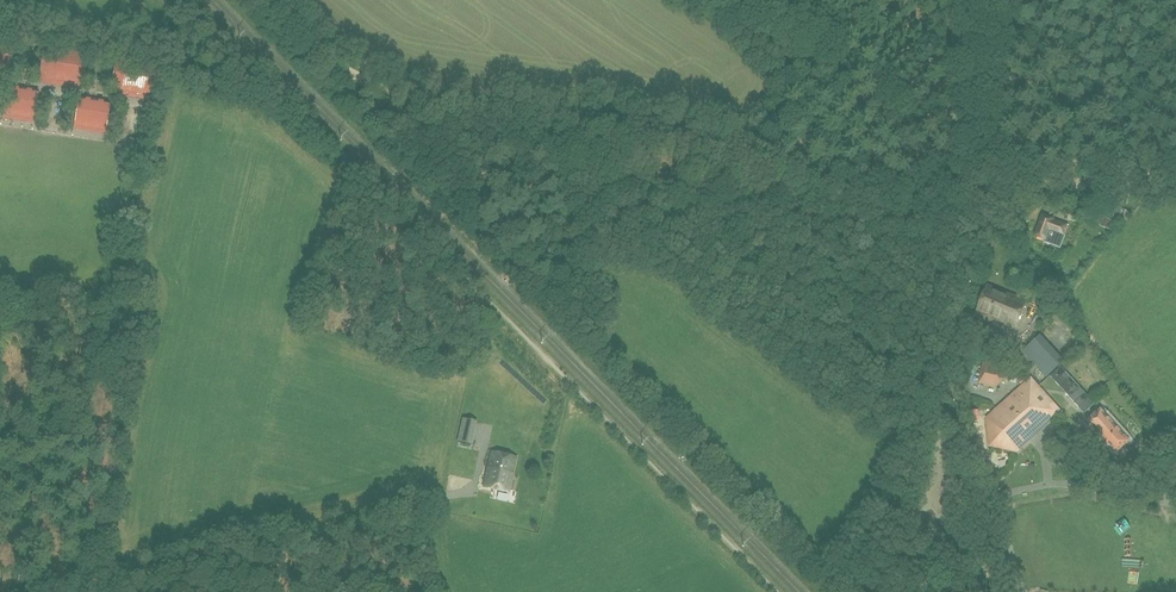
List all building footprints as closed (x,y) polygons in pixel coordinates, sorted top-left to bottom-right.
[(82,84),(86,56),(87,55),(45,48),(40,78),(82,84)] [(154,96),(158,68),(158,66),(117,60),(112,89),(154,96)] [(34,118),(38,91),(8,86),(4,113),(34,118)] [(106,129),(110,102),(80,97),(75,125),(106,129)] [(1069,209),(1068,218),(1080,220),(1081,210),(1069,209)] [(1069,223),(1043,213),(1036,233),(1046,237),(1049,229),(1065,234),(1069,223)] [(976,313),(1015,330),(1028,300),(988,283),(976,313)] [(1052,326),(1058,318),(1053,313),(1046,321),(1052,326)] [(1043,330),(1026,346),(1050,373),(1067,357),(1043,330)] [(979,382),(995,385),(1004,379),(1007,368),(984,363),(979,382)] [(1056,385),(1077,411),(1092,399),(1071,373),(1056,385)] [(1032,427),(1041,428),(1053,417),(1054,411),(1054,405),(1036,385),(1024,384),(1012,395),(1011,401),(1011,407),(999,406),(987,418),(990,444),(1016,450),(1028,439),(1029,431),(1031,429),(1032,427)] [(1130,441),(1101,409),(1087,421),(1116,453),(1130,441)] [(1059,422),(1051,428),(1057,436),(1066,430),(1059,422)] [(713,440),(702,451),(715,464),(727,453),(713,440)] [(1079,465),(1083,449),(1075,447),(1067,445),(1063,461),(1072,463),(1079,465)] [(491,453),(485,481),(509,486),(515,458),(491,453)]
